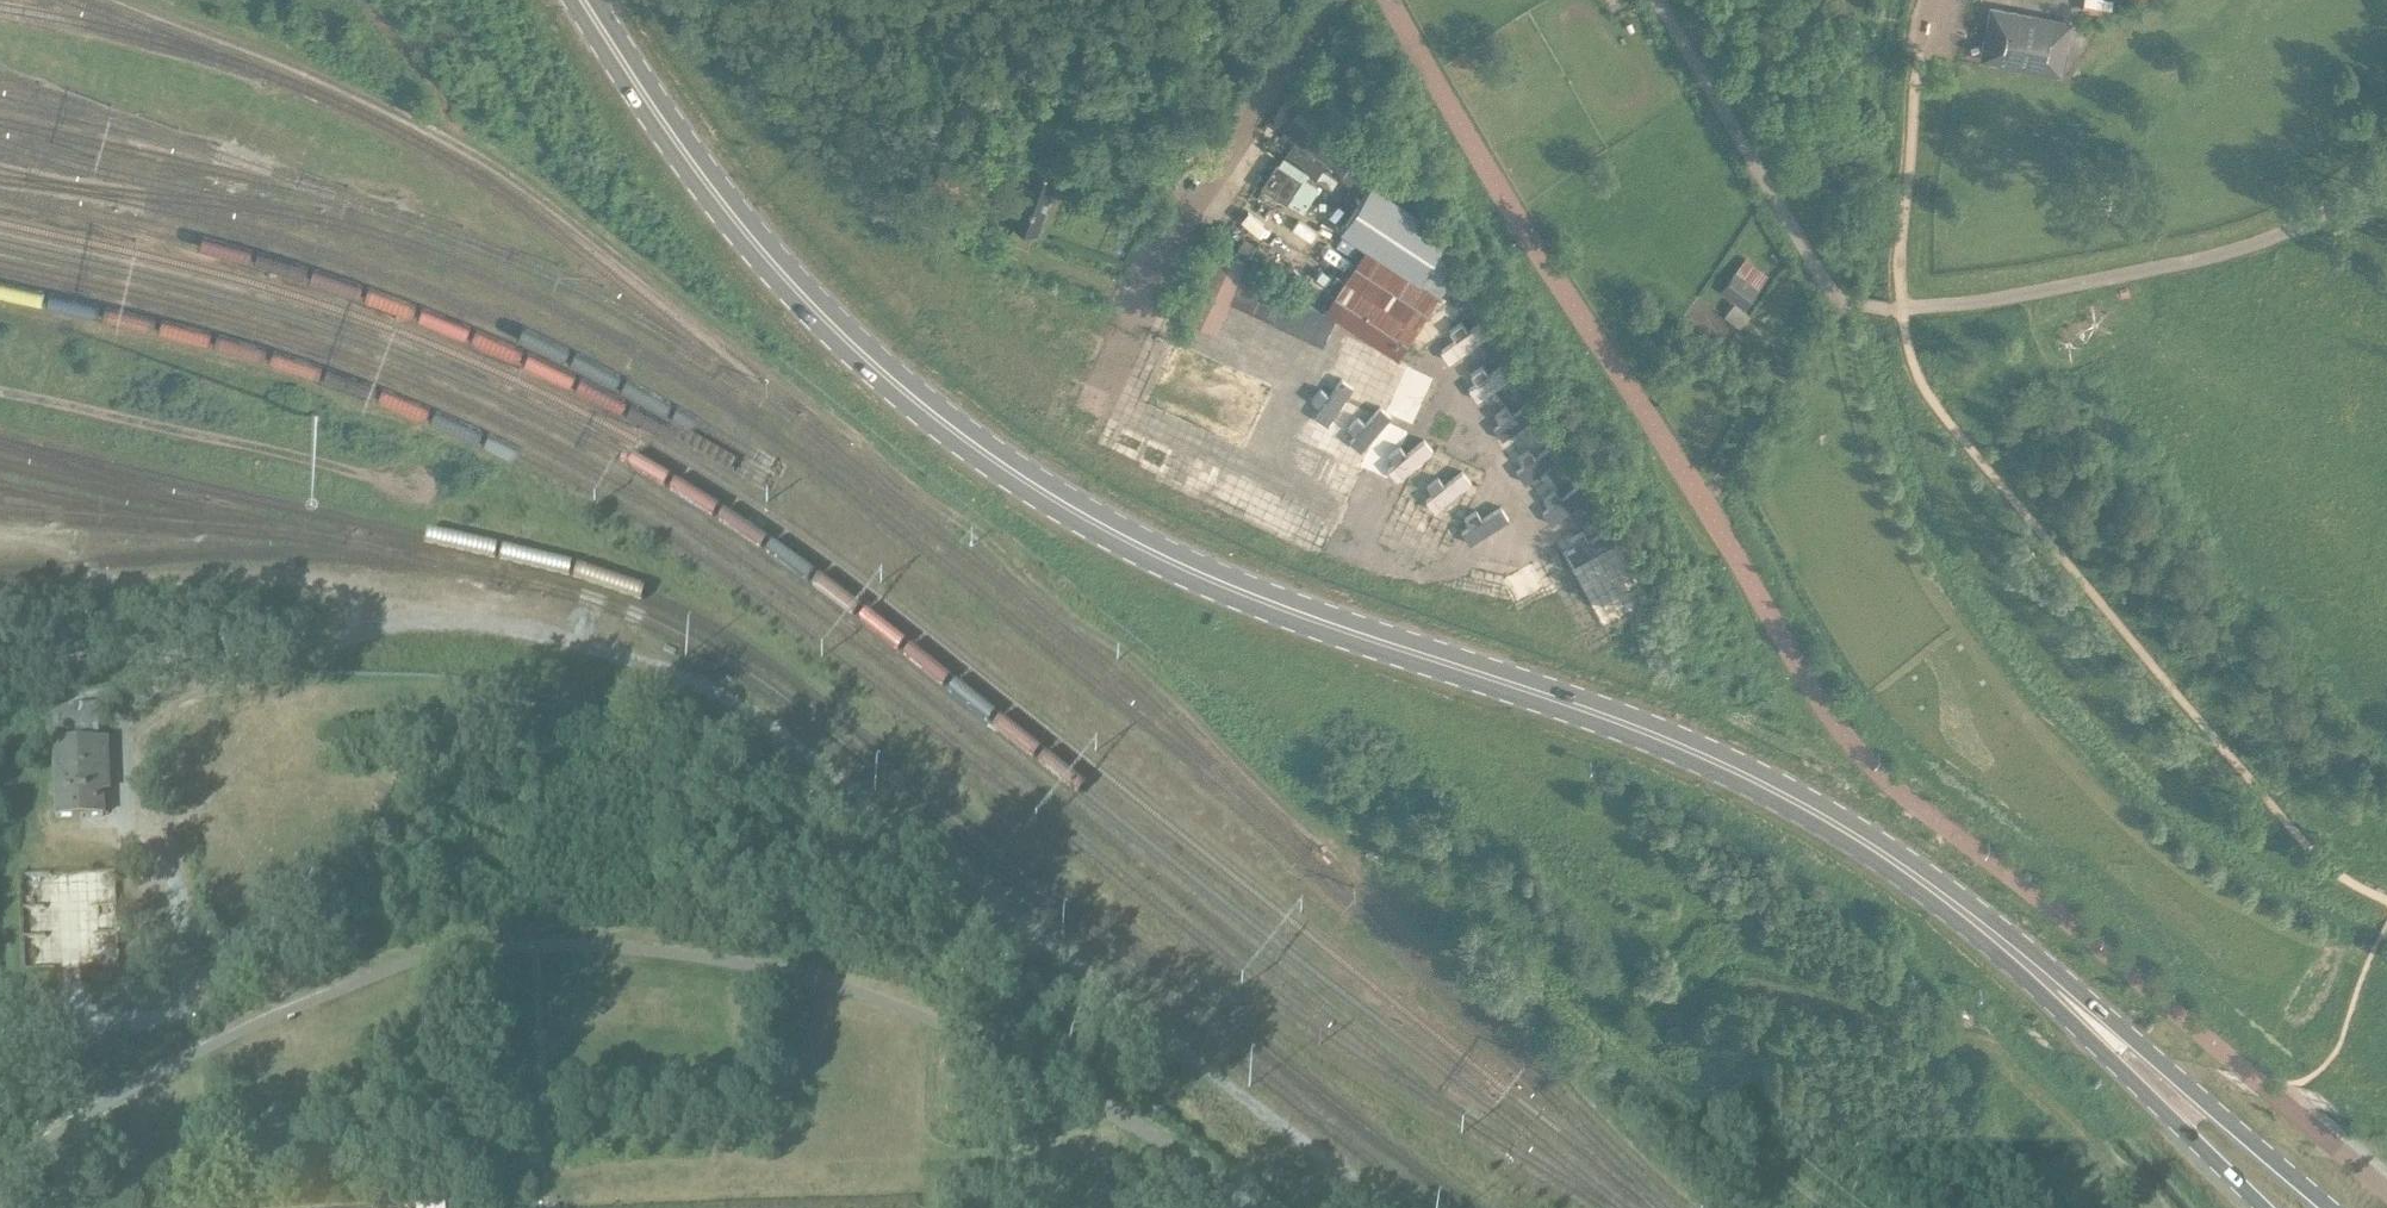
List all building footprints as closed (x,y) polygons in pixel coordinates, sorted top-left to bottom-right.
[(2112,0),(2083,0),(2081,8),(2110,13),(2112,0)] [(1991,7),(1981,57),(2059,72),(2069,22),(1991,7)] [(1293,136),(1263,184),(1288,199),(1304,174),(1313,180),(1326,161),(1350,176),(1365,152),(1297,109),(1283,130),(1293,136)] [(1035,230),(1050,190),(1055,192),(1063,172),(1026,159),(1019,179),(1025,181),(1011,221),(1035,230)] [(1364,245),(1437,293),(1450,273),(1447,231),(1370,180),(1339,227),(1365,244),(1364,245)] [(1243,237),(1235,248),(1249,257),(1256,246),(1243,237)] [(1324,306),(1397,354),(1437,293),(1364,245),(1324,306)] [(1250,259),(1280,278),(1287,267),(1258,247),(1250,259)] [(1265,314),(1272,317),(1271,320),(1322,344),(1333,318),(1282,294),(1276,291),(1277,289),(1266,284),(1269,277),(1244,265),(1245,261),(1219,248),(1186,317),(1187,317),(1213,329),(1229,297),(1255,309),(1265,314)] [(1758,287),(1735,270),(1721,289),(1743,306),(1758,287)] [(1301,290),(1320,302),(1328,288),(1310,276),(1301,290)] [(1325,383),(1413,423),(1432,382),(1344,341),(1325,383)] [(1502,358),(1482,369),(1508,418),(1528,407),(1502,358)] [(1300,438),(1390,474),(1408,431),(1318,394),(1300,438)] [(1561,460),(1538,480),(1563,507),(1585,486),(1561,460)] [(1341,461),(1332,481),(1352,490),(1361,470),(1341,461)] [(1564,535),(1599,624),(1634,611),(1599,521),(1564,535)] [(1541,556),(1500,575),(1512,602),(1553,583),(1541,556)] [(52,710),(56,818),(102,816),(97,697),(52,710)]
